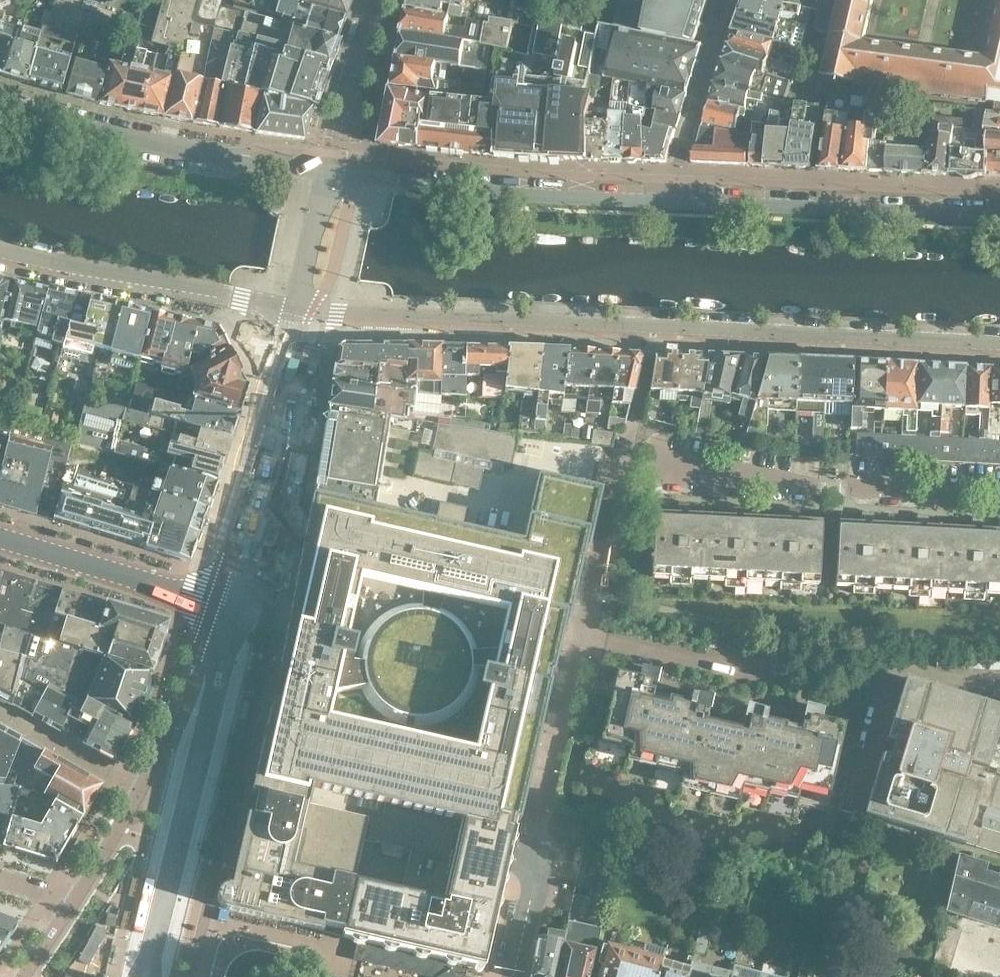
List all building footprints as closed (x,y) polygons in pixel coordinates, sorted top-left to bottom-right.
[(150,22),(152,23),(147,41),(183,49),(181,51),(209,58),(203,80),(228,85),(263,94),(314,107),(329,62),(286,51),(287,46),(190,21),(195,0),(169,0),(168,1),(163,0),(156,0),(150,22)] [(190,21),(287,46),(286,51),(329,62),(337,38),(304,29),(236,9),(205,0),(195,0),(190,21)] [(236,9),(304,29),(337,38),(345,17),(328,12),(311,7),(311,8),(300,5),(297,4),(298,4),(286,0),(238,0),(236,9)] [(298,4),(297,4),(300,5),(311,8),(311,7),(328,12),(345,17),(351,0),(286,0),(298,4)] [(408,8),(451,16),(458,17),(469,20),(490,24),(492,19),(514,23),(533,27),(536,13),(512,8),(500,6),(472,0),(410,0),(408,8)] [(536,13),(539,13),(542,0),(514,0),(512,8),(536,13)] [(614,26),(693,43),(707,0),(619,0),(614,26)] [(739,14),(780,25),(783,14),(800,17),(802,8),(786,4),(784,3),(772,0),(744,0),(739,14)] [(785,2),(819,11),(815,30),(830,33),(837,0),(786,0),(785,2)] [(986,55),(865,39),(864,42),(830,33),(820,76),(852,82),(852,84),(987,101),(989,89),(999,91),(999,0),(998,0),(986,55)] [(873,0),(837,0),(830,33),(864,42),(865,39),(873,0)] [(408,8),(402,31),(497,49),(508,51),(514,23),(492,19),(490,24),(469,20),(467,29),(449,26),(451,16),(408,8)] [(47,24),(51,12),(44,10),(40,22),(47,24)] [(0,75),(10,41),(11,41),(14,30),(1,26),(5,13),(0,11),(0,75)] [(739,14),(733,31),(774,42),(791,46),(803,49),(806,33),(780,25),(739,14)] [(498,131),(495,156),(524,158),(551,159),(590,161),(590,115),(598,99),(592,99),(587,99),(598,30),(598,29),(535,19),(528,55),(508,51),(497,49),(494,71),(490,98),(487,101),(479,101),(435,96),(432,122),(498,131)] [(86,23),(83,34),(91,35),(93,24),(86,23)] [(599,23),(598,29),(598,30),(587,99),(592,99),(595,89),(597,86),(605,83),(616,82),(618,80),(650,87),(650,86),(687,94),(701,45),(693,43),(614,26),(599,23)] [(43,24),(40,35),(74,45),(77,34),(43,24)] [(10,41),(0,75),(27,83),(36,49),(36,47),(39,36),(40,31),(16,25),(14,30),(11,41),(10,41)] [(497,49),(402,31),(398,56),(486,70),(493,71),(494,71),(497,49)] [(733,31),(728,43),(769,57),(771,50),(799,60),(802,51),(792,47),(774,42),(733,31)] [(728,43),(723,59),(763,74),(792,82),(796,66),(769,57),(728,43)] [(36,49),(27,83),(42,88),(61,93),(61,90),(71,57),(36,47),(36,49)] [(108,62),(98,104),(120,108),(137,51),(125,49),(120,65),(108,62)] [(137,51),(120,108),(142,113),(153,72),(157,57),(137,51)] [(153,72),(142,113),(163,117),(173,76),(174,73),(178,61),(157,56),(157,57),(153,72)] [(392,83),(392,85),(396,86),(396,87),(481,97),(484,85),(486,70),(398,56),(398,57),(397,57),(397,59),(393,83),(392,83)] [(75,60),(66,94),(98,104),(108,62),(87,57),(85,63),(75,60)] [(723,59),(714,84),(750,92),(763,95),(763,96),(769,98),(785,102),(792,82),(763,74),(723,59)] [(173,76),(163,117),(182,121),(192,122),(203,80),(195,78),(174,73),(173,76)] [(192,122),(220,127),(228,85),(203,80),(192,122)] [(714,85),(709,101),(746,109),(749,99),(768,103),(769,98),(763,96),(763,95),(750,92),(714,84),(714,85)] [(220,127),(255,133),(263,94),(228,85),(220,127)] [(647,98),(656,100),(653,111),(657,112),(680,116),(686,95),(687,95),(687,94),(650,86),(650,87),(647,98)] [(435,96),(392,90),(381,144),(420,147),(423,124),(431,124),(432,122),(435,96)] [(255,133),(304,140),(314,107),(263,94),(255,133)] [(598,99),(590,115),(590,161),(606,161),(611,114),(598,99)] [(746,109),(709,101),(703,122),(722,127),(736,130),(740,115),(744,116),(746,109)] [(848,117),(843,169),(869,171),(871,142),(875,143),(875,142),(876,127),(878,115),(880,101),(875,101),(873,111),(853,108),(852,117),(848,117)] [(768,129),(765,165),(786,166),(792,131),(793,123),(796,104),(784,102),(782,114),(772,112),(769,129),(768,129)] [(825,127),(820,167),(820,168),(843,169),(848,117),(840,116),(842,104),(829,102),(826,127),(825,127)] [(809,106),(796,104),(793,123),(792,131),(786,166),(796,167),(800,169),(804,169),(807,168),(811,168),(812,161),(817,127),(806,125),(809,106)] [(646,109),(636,109),(635,118),(628,118),(627,118),(626,142),(626,161),(629,164),(635,164),(638,161),(646,161),(644,129),(644,119),(646,109)] [(995,112),(975,109),(972,130),(987,132),(999,133),(999,112),(995,112)] [(754,124),(751,161),(750,165),(765,165),(768,129),(769,129),(769,126),(760,125),(761,119),(765,116),(766,112),(757,110),(754,124)] [(653,127),(655,128),(656,126),(675,131),(680,116),(657,112),(653,127)] [(611,113),(611,114),(606,161),(607,161),(609,162),(610,162),(611,163),(619,163),(620,163),(621,162),(622,161),(624,161),(626,161),(626,142),(627,118),(628,118),(629,114),(611,113)] [(423,124),(420,147),(495,156),(498,131),(432,122),(431,124),(423,124)] [(932,124),(929,149),(926,173),(950,174),(952,149),(954,128),(954,126),(949,126),(932,124)] [(654,132),(644,129),(646,161),(666,162),(675,131),(656,126),(655,128),(654,132)] [(702,126),(696,147),(692,162),(746,164),(747,162),(751,136),(722,130),(702,126)] [(986,153),(989,153),(999,154),(999,133),(987,132),(954,128),(952,149),(986,153)] [(887,147),(886,172),(925,174),(925,173),(926,173),(929,149),(920,149),(920,145),(906,143),(905,138),(888,138),(888,143),(888,147),(887,147)] [(871,142),(869,171),(886,171),(886,172),(887,147),(888,147),(888,143),(875,142),(875,143),(871,142)] [(986,153),(952,149),(950,174),(957,175),(958,176),(960,177),(964,179),(967,180),(972,179),(976,178),(979,176),(988,176),(989,153),(986,153)] [(988,176),(999,177),(999,154),(989,153),(988,176)] [(275,215),(281,214),(278,191),(269,190),(266,202),(267,208),(270,213),(275,215)] [(1,331),(3,321),(12,281),(0,278),(0,336),(1,331)] [(12,281),(3,321),(11,324),(8,336),(17,338),(21,326),(37,331),(48,290),(33,286),(30,287),(12,281)] [(37,331),(37,334),(34,346),(50,350),(52,344),(58,346),(57,351),(61,352),(64,342),(69,325),(83,328),(90,299),(64,293),(48,290),(37,331)] [(69,325),(64,342),(94,349),(94,348),(110,352),(122,306),(90,299),(83,328),(69,325)] [(110,352),(110,354),(112,354),(110,364),(136,372),(139,361),(139,359),(151,313),(134,309),(122,306),(110,352)] [(151,313),(139,359),(161,365),(160,370),(161,370),(173,318),(151,313)] [(173,318),(161,370),(175,374),(173,379),(170,380),(167,388),(176,391),(180,375),(181,375),(186,372),(190,356),(197,331),(198,324),(193,323),(173,318)] [(197,331),(190,356),(196,358),(199,365),(229,349),(218,329),(217,328),(206,326),(198,324),(197,331)] [(338,348),(335,366),(375,370),(374,380),(393,382),(394,368),(406,369),(407,345),(344,344),(338,348)] [(406,369),(405,382),(417,382),(433,383),(433,394),(440,395),(442,346),(407,345),(406,369)] [(442,346),(440,395),(465,396),(466,367),(464,367),(465,356),(465,347),(442,346)] [(509,348),(465,347),(466,367),(466,376),(478,376),(477,397),(503,399),(504,393),(504,388),(509,348)] [(509,348),(504,388),(504,393),(523,395),(517,432),(533,433),(537,392),(538,392),(543,349),(509,348)] [(195,385),(195,386),(198,386),(214,390),(227,381),(247,386),(241,373),(242,372),(229,349),(199,365),(188,371),(195,385)] [(538,392),(533,433),(544,434),(545,421),(547,407),(561,409),(569,350),(567,350),(543,349),(538,392)] [(561,409),(561,413),(585,414),(593,352),(569,350),(561,409)] [(618,353),(593,352),(585,414),(598,415),(601,398),(611,398),(612,390),(613,390),(618,353)] [(612,390),(611,398),(610,403),(621,404),(621,403),(629,404),(630,404),(640,359),(638,354),(618,353),(613,390),(612,390)] [(656,357),(647,405),(657,407),(658,400),(675,401),(684,354),(663,353),(662,357),(656,357)] [(684,354),(675,401),(690,401),(689,407),(699,409),(701,400),(702,395),(702,393),(708,358),(702,358),(702,354),(684,354)] [(702,395),(701,400),(697,421),(697,423),(707,424),(711,402),(728,405),(729,400),(729,399),(730,395),(741,356),(709,354),(708,358),(702,393),(702,395)] [(741,356),(730,395),(729,399),(741,402),(738,416),(750,419),(756,400),(756,396),(767,358),(741,356)] [(756,400),(750,419),(748,427),(766,428),(766,411),(796,412),(797,359),(767,358),(756,396),(756,400)] [(797,359),(796,412),(813,413),(813,438),(822,438),(823,415),(823,413),(825,360),(797,359)] [(852,361),(825,360),(823,413),(823,415),(850,416),(851,409),(851,404),(852,361)] [(86,361),(83,372),(92,374),(94,364),(86,361)] [(851,404),(851,409),(850,416),(850,429),(859,429),(860,409),(884,410),(886,363),(852,361),(851,404)] [(886,363),(884,410),(907,411),(906,431),(915,432),(916,416),(917,364),(886,363)] [(943,366),(917,364),(916,416),(920,416),(921,410),(931,411),(929,433),(939,433),(943,366)] [(335,366),(333,381),(374,387),(375,370),(335,366)] [(948,434),(950,412),(964,413),(966,367),(943,366),(939,433),(948,434)] [(966,367),(964,413),(963,416),(978,416),(978,420),(976,424),(975,426),(974,429),(973,432),(972,434),(978,435),(987,436),(988,436),(988,431),(989,409),(990,368),(966,367)] [(988,431),(999,431),(999,415),(999,369),(990,368),(989,409),(988,431)] [(110,375),(108,381),(130,387),(132,381),(110,375)] [(191,399),(194,400),(240,412),(248,386),(247,386),(227,381),(214,390),(198,386),(195,386),(191,399)] [(333,381),(329,407),(409,419),(409,414),(410,406),(412,406),(413,393),(374,387),(333,381)] [(150,415),(151,415),(212,434),(213,433),(231,439),(240,412),(194,400),(191,399),(136,383),(130,409),(150,415)] [(410,406),(409,414),(438,417),(440,395),(433,394),(417,392),(417,393),(413,393),(412,406),(410,406)] [(126,407),(86,397),(74,444),(114,454),(126,407)] [(342,502),(342,501),(344,502),(344,503),(372,509),(372,508),(374,509),(389,416),(329,407),(328,408),(330,408),(315,496),(316,496),(342,502)] [(171,444),(224,460),(231,439),(213,433),(212,434),(151,415),(150,415),(130,409),(127,408),(124,420),(174,433),(171,444)] [(54,428),(58,412),(50,410),(46,426),(54,428)] [(648,410),(646,418),(653,420),(655,412),(648,410)] [(488,421),(440,415),(438,425),(486,431),(488,421)] [(609,417),(607,428),(623,431),(625,419),(609,417)] [(217,482),(224,460),(171,444),(174,433),(124,420),(114,454),(160,466),(217,482)] [(0,477),(0,504),(36,514),(49,518),(57,489),(67,457),(66,456),(70,440),(12,424),(0,422),(0,439),(8,442),(0,477)] [(573,429),(573,424),(565,423),(563,439),(579,441),(580,430),(573,429)] [(419,451),(414,475),(479,490),(483,469),(502,473),(503,465),(511,466),(518,435),(486,431),(438,425),(431,454),(419,451)] [(591,439),(593,427),(583,425),(582,438),(591,439)] [(614,430),(594,428),(590,444),(611,447),(614,430)] [(987,436),(978,435),(977,442),(987,443),(987,436)] [(855,456),(999,464),(999,444),(856,436),(855,456)] [(849,458),(849,456),(849,453),(823,452),(822,460),(849,462),(849,458)] [(199,534),(208,508),(133,486),(69,466),(60,493),(115,509),(141,517),(152,520),(199,534)] [(208,508),(217,482),(160,466),(154,483),(144,480),(141,489),(208,508)] [(342,502),(316,496),(315,496),(314,496),(310,520),(308,519),(304,513),(298,504),(299,499),(291,498),(281,496),(279,509),(297,535),(306,537),(279,676),(286,677),(283,690),(280,703),(272,701),(271,707),(272,707),(252,794),(251,794),(247,812),(249,813),(248,813),(248,815),(249,815),(244,834),(243,836),(244,836),(239,855),(238,857),(239,857),(235,876),(234,876),(234,878),(232,885),(227,885),(223,887),(220,890),(218,894),(218,900),(222,906),(224,908),(227,909),(229,909),(237,911),(238,911),(239,911),(258,915),(258,916),(259,916),(260,916),(279,920),(279,921),(281,921),(281,920),(300,925),(301,926),(302,925),(321,930),(321,929),(323,930),(323,931),(343,935),(343,936),(357,940),(357,938),(357,939),(358,939),(357,944),(360,948),(355,951),(361,961),(371,955),(377,965),(387,959),(393,969),(402,963),(408,972),(418,966),(424,976),(433,970),(438,976),(443,976),(449,973),(451,976),(464,976),(465,976),(467,966),(482,969),(482,968),(484,968),(515,829),(509,828),(511,820),(518,821),(522,805),(561,632),(566,633),(585,549),(588,549),(589,544),(588,544),(600,489),(539,475),(524,543),(464,529),(469,508),(439,501),(439,503),(431,501),(427,521),(374,509),(372,508),(372,509),(344,503),(344,502),(342,501),(342,502)] [(53,519),(52,520),(108,536),(129,543),(133,544),(141,517),(115,509),(60,493),(55,512),(53,519)] [(653,559),(652,575),(670,576),(669,583),(691,585),(691,577),(708,578),(711,514),(689,513),(690,503),(678,502),(678,512),(655,511),(654,526),(651,528),(654,531),(653,553),(650,556),(653,559)] [(711,514),(708,578),(725,579),(725,586),(735,587),(746,588),(746,580),(763,581),(766,517),(745,516),(745,506),(733,505),(733,515),(711,514)] [(766,517),(763,581),(780,582),(780,589),(801,590),(801,583),(819,584),(822,520),(800,519),(800,509),(788,508),(788,518),(766,517)] [(838,521),(835,585),(853,586),(853,593),(874,594),(874,587),(891,588),(894,524),(873,523),(874,513),(861,512),(861,522),(838,521)] [(894,524),(891,588),(908,589),(908,596),(929,597),(929,590),(946,591),(950,527),(928,525),(929,515),(917,515),(916,525),(894,524)] [(152,520),(141,517),(133,544),(144,547),(144,548),(146,548),(157,551),(156,552),(158,552),(169,555),(169,556),(170,556),(181,559),(183,560),(183,559),(186,561),(192,557),(198,537),(199,534),(152,520)] [(946,591),(963,592),(963,599),(974,600),(984,600),(985,593),(999,594),(999,529),(983,528),(984,519),(972,518),(971,528),(950,527),(946,591)] [(32,636),(46,640),(62,590),(0,571),(0,625),(32,636)] [(124,608),(62,590),(46,640),(149,671),(149,672),(153,673),(156,663),(156,662),(161,648),(165,638),(164,638),(169,623),(170,624),(170,621),(168,621),(168,622),(155,617),(153,616),(153,617),(140,613),(140,612),(138,612),(124,608)] [(12,706),(22,672),(30,637),(5,629),(0,628),(0,700),(12,706)] [(67,690),(79,696),(104,708),(135,724),(138,706),(142,703),(149,682),(148,677),(149,672),(149,671),(46,640),(32,636),(22,672),(48,686),(49,684),(65,693),(67,690)] [(936,669),(999,670),(999,656),(936,655),(936,669)] [(595,679),(591,694),(611,699),(602,739),(638,747),(639,761),(656,765),(671,699),(653,695),(659,671),(642,667),(640,678),(599,668),(596,679),(595,679)] [(48,686),(22,672),(12,706),(31,716),(48,686)] [(905,678),(887,739),(893,741),(888,756),(882,754),(864,815),(964,845),(964,843),(999,854),(999,769),(996,768),(995,771),(987,769),(999,725),(999,707),(905,678)] [(79,696),(77,700),(65,693),(49,684),(48,686),(32,714),(31,716),(60,732),(81,742),(82,743),(82,744),(116,761),(117,760),(116,760),(125,743),(126,744),(126,743),(125,742),(134,725),(135,726),(135,725),(135,724),(104,708),(79,696)] [(689,703),(671,699),(656,765),(691,773),(692,788),(709,792),(724,726),(706,722),(712,698),(692,693),(689,703)] [(801,729),(783,725),(768,791),(786,795),(793,782),(829,790),(843,724),(821,719),(823,709),(807,705),(804,716),(803,723),(801,729)] [(742,730),(724,726),(709,792),(727,796),(734,783),(768,791),(783,725),(765,721),(767,710),(747,706),(743,723),(742,730)] [(3,785),(12,785),(16,776),(8,772),(22,739),(0,727),(0,785),(3,785)] [(22,739),(8,772),(16,776),(12,785),(16,785),(20,787),(55,802),(82,817),(102,785),(44,751),(22,739)] [(2,848),(10,820),(11,820),(12,818),(20,787),(16,785),(12,785),(3,785),(0,785),(0,847),(2,848)] [(10,820),(2,848),(56,863),(82,817),(55,802),(20,787),(12,818),(11,820),(10,820)] [(596,837),(589,835),(587,844),(595,845),(596,837)] [(609,839),(597,837),(593,858),(605,860),(609,839)] [(958,855),(953,877),(945,913),(957,916),(958,913),(965,915),(964,917),(995,926),(996,924),(999,925),(999,870),(998,877),(984,872),(986,865),(976,862),(976,860),(958,855)] [(607,886),(612,862),(583,856),(578,880),(607,886)] [(744,885),(752,887),(755,878),(746,875),(744,885)] [(578,882),(575,895),(589,898),(592,885),(589,884),(578,882)] [(573,896),(570,911),(569,919),(595,924),(600,902),(573,896)] [(20,921),(0,914),(0,933),(10,937),(20,921)] [(556,976),(589,976),(595,950),(600,929),(567,922),(565,933),(563,943),(556,976)] [(941,925),(941,927),(935,954),(932,965),(946,970),(946,971),(949,971),(961,932),(941,925)] [(691,961),(688,976),(731,976),(732,972),(696,963),(698,954),(706,955),(711,931),(699,928),(693,957),(692,961),(691,961)] [(531,976),(556,976),(563,943),(563,942),(565,933),(547,930),(546,939),(538,938),(531,976)] [(10,937),(0,933),(0,951),(10,937)] [(596,964),(602,966),(602,968),(603,969),(601,976),(658,976),(663,960),(666,949),(645,943),(643,949),(641,955),(628,952),(602,944),(596,964)] [(228,976),(254,976),(257,952),(231,948),(228,976)] [(932,965),(935,954),(920,950),(918,961),(932,965)] [(658,976),(688,976),(691,961),(693,957),(688,956),(685,966),(663,960),(658,976)] [(735,965),(731,976),(780,976),(735,965)] [(809,970),(801,968),(799,968),(797,976),(807,976),(809,970)]
